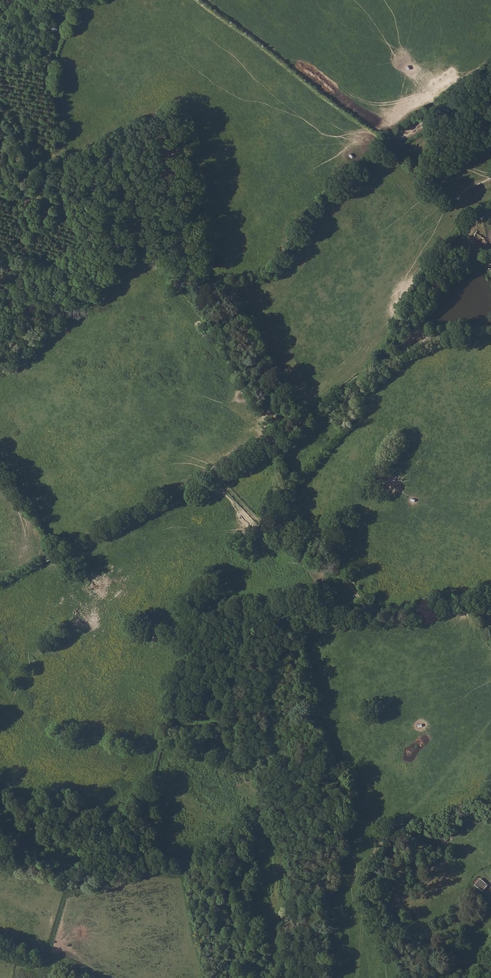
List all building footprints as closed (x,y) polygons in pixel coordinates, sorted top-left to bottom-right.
[(480,878),(475,884),(483,891),(488,884),(480,878)]
